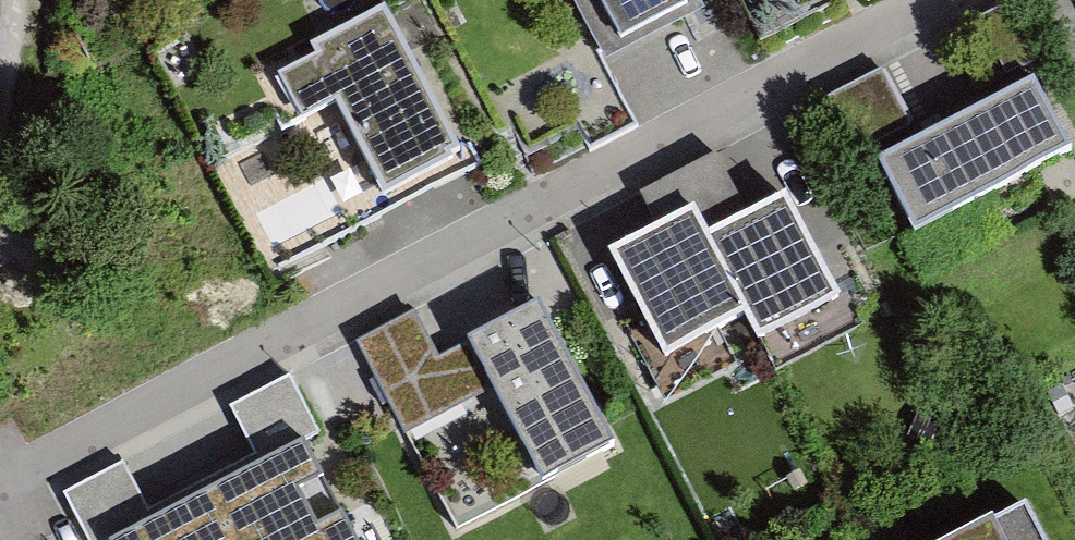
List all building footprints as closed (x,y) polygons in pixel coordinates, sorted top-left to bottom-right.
[(606,71),(705,20),(695,0),(570,0),(606,71)] [(316,66),(262,94),(285,139),(339,112),(390,213),(456,180),(453,174),(463,169),(387,17),(311,55),(316,66)] [(878,75),(819,105),(845,158),(905,128),(878,75)] [(1033,81),(877,161),(915,234),(1071,154),(1033,81)] [(759,340),(840,300),(786,195),(748,214),(717,152),(674,174),(747,317),(759,340)] [(664,359),(747,317),(674,174),(640,191),(658,228),(610,252),(664,359)] [(543,317),(439,370),(414,321),(358,349),(406,443),(492,399),(545,503),(619,465),(543,317)] [(63,493),(87,539),(113,539),(304,442),(320,434),(290,376),(230,406),(256,456),(149,511),(124,462),(63,493)] [(304,442),(113,539),(355,539),(304,442)] [(1001,539),(1024,539),(1019,531),(1001,539)]
